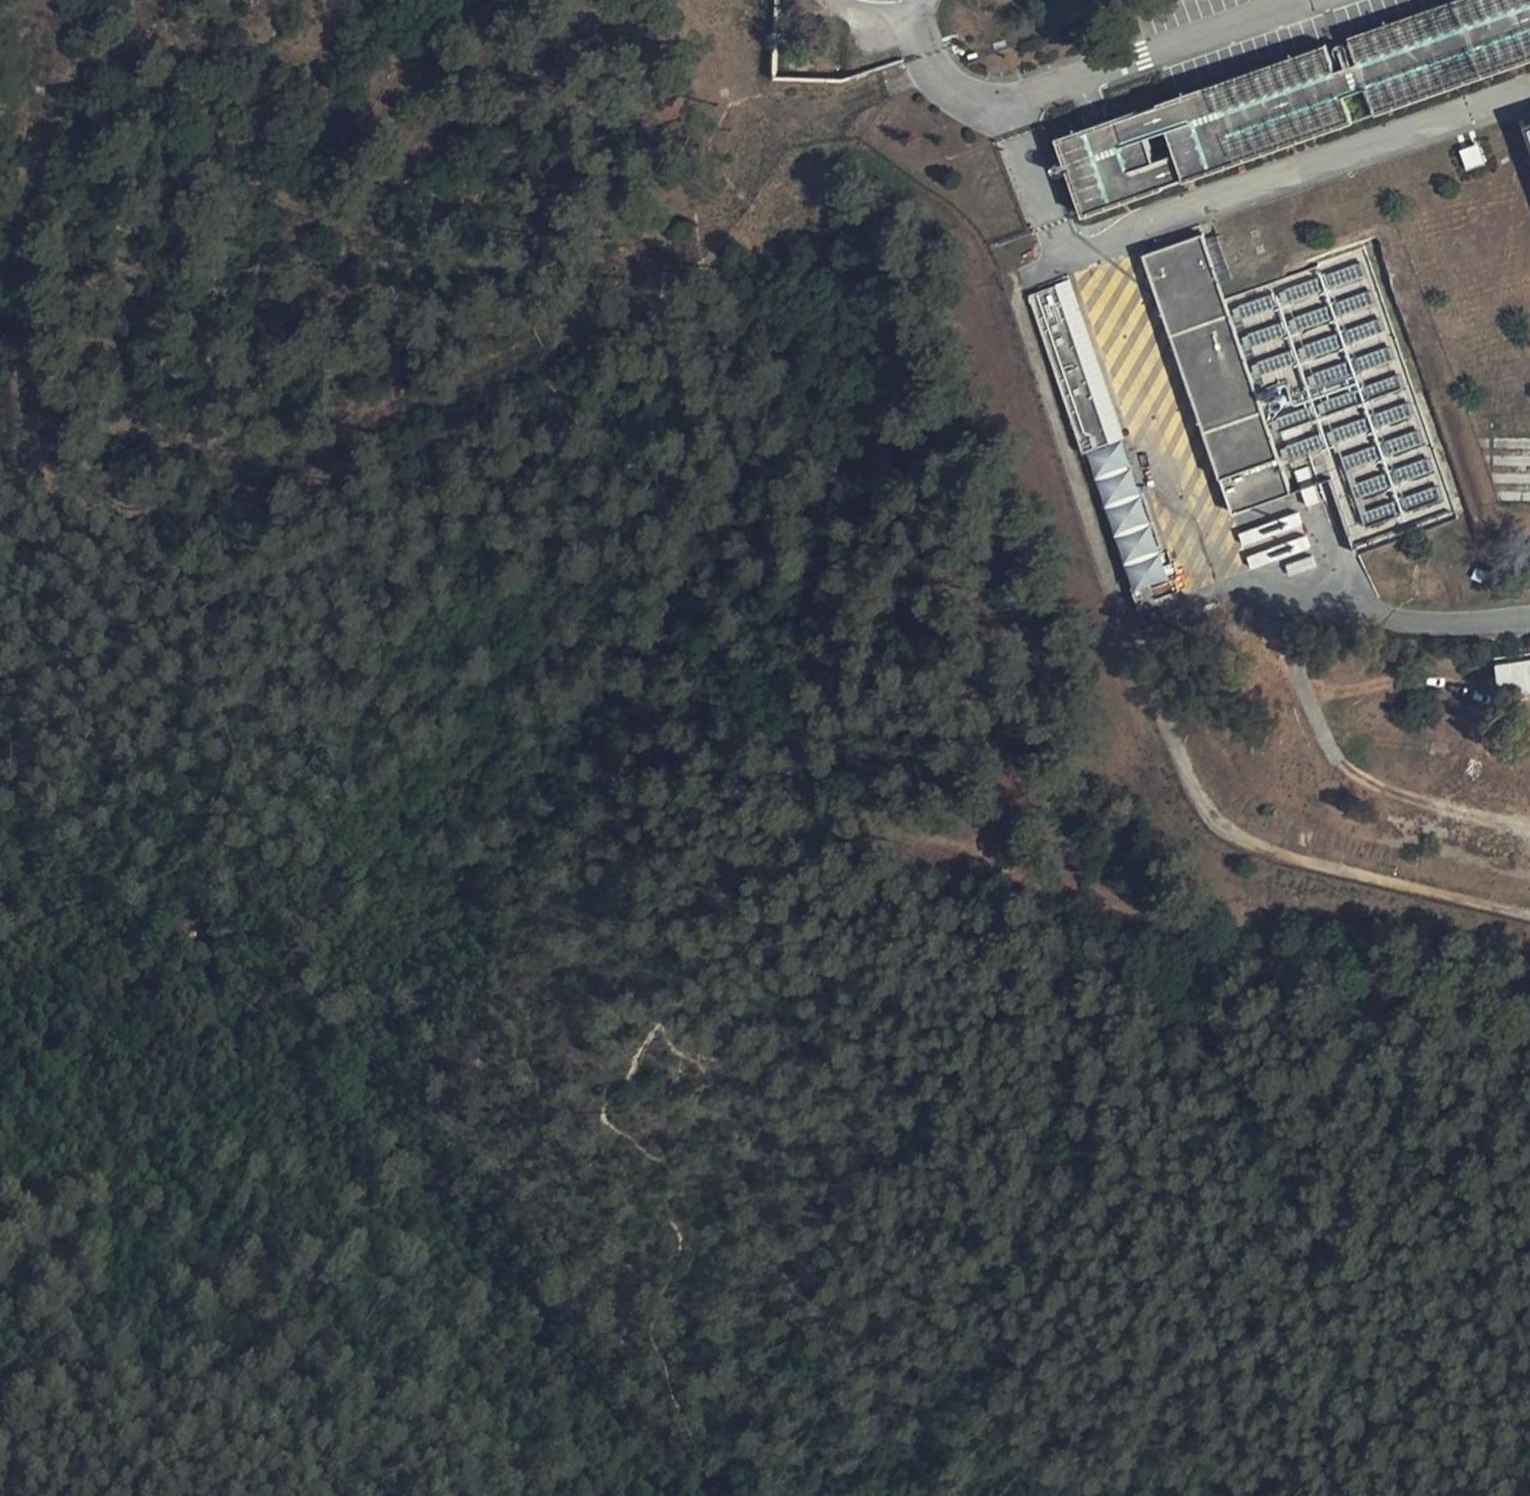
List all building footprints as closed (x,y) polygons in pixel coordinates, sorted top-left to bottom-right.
[(1097,212),(1365,122),(1357,95),(1379,87),(1388,114),(1529,66),(1529,0),(1469,0),(1363,36),(1371,61),(1367,63),(1366,61),(1360,47),(1360,46),(1359,45),(1358,44),(1356,44),(1354,44),(1352,45),(1351,46),(1350,48),(1350,50),(1350,51),(1356,66),(1356,67),(1349,70),(1341,44),(1071,136),(1097,212)] [(1215,232),(1153,253),(1243,516),(1304,495),(1215,232)] [(1092,451),(1122,441),(1067,282),(1038,292),(1092,451)] [(1092,451),(1143,598),(1180,585),(1130,438),(1122,441),(1092,451)]
